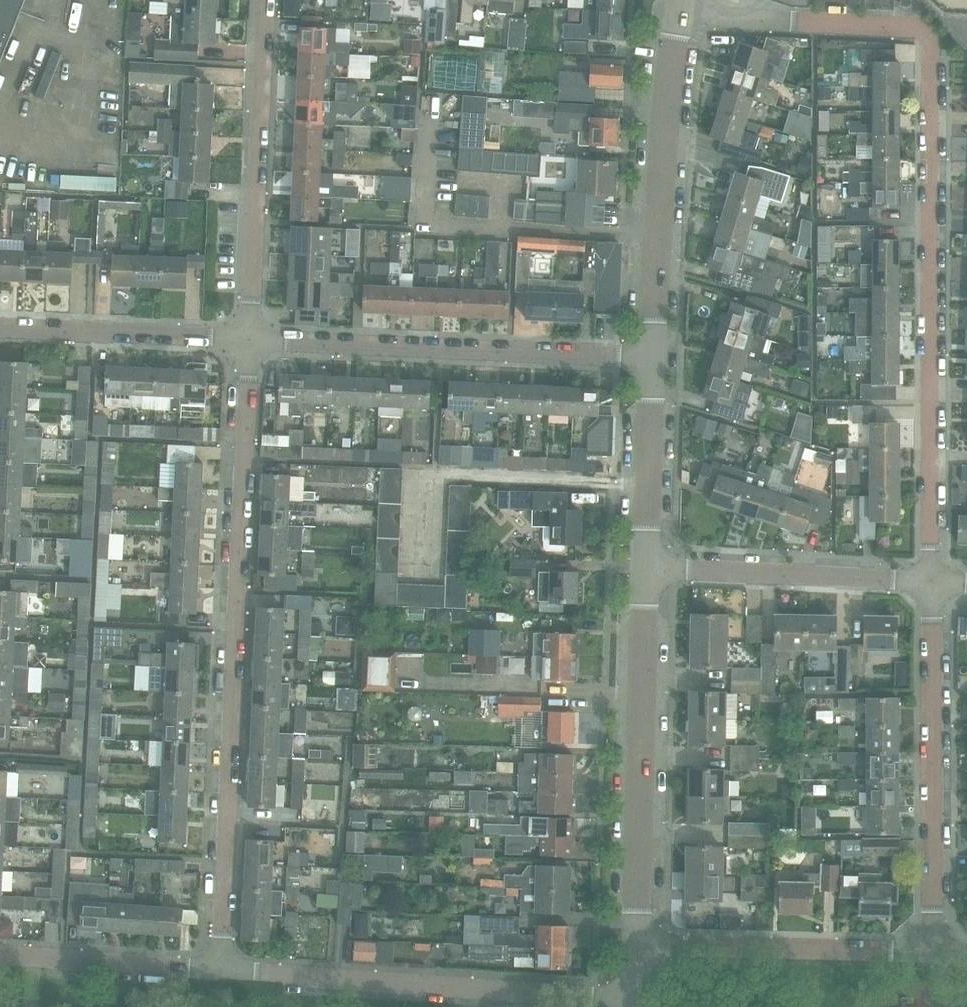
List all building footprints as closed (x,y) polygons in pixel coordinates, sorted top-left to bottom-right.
[(19,11),(24,0),(0,0),(0,60),(19,11)] [(172,16),(216,18),(217,0),(164,0),(163,3),(168,3),(168,15),(172,16)] [(424,9),(429,10),(426,43),(428,43),(443,44),(443,34),(446,0),(424,0),(424,9)] [(443,34),(456,36),(459,0),(446,0),(443,34)] [(472,4),(488,6),(488,0),(461,0),(459,23),(471,24),(472,4)] [(488,6),(487,12),(512,14),(513,0),(488,0),(488,6)] [(623,0),(583,0),(583,9),(597,10),(597,11),(623,12),(623,0)] [(790,7),(808,8),(809,0),(768,0),(790,7)] [(899,2),(899,3),(899,4),(899,5),(900,6),(901,7),(902,8),(904,8),(905,8),(906,8),(907,7),(909,6),(909,5),(910,4),(910,3),(910,0),(899,0),(899,2)] [(966,48),(966,0),(924,0),(966,48)] [(367,24),(373,25),(375,2),(368,1),(367,24)] [(283,4),(282,17),(298,18),(299,4),(283,4)] [(403,23),(417,24),(418,12),(404,11),(403,23)] [(565,25),(565,37),(596,38),(622,39),(623,12),(597,11),(596,26),(565,25)] [(214,44),(216,18),(172,16),(171,41),(156,40),(155,59),(192,61),(193,43),(214,44)] [(527,20),(511,18),(508,49),(524,50),(527,20)] [(337,28),(300,26),(299,51),(350,54),(350,43),(336,42),(337,28)] [(793,40),(766,38),(762,51),(739,44),(731,69),(771,81),(775,66),(779,67),(782,58),(787,60),(793,40)] [(404,40),(403,54),(419,54),(420,41),(404,40)] [(589,42),(565,42),(564,54),(588,55),(589,42)] [(325,77),(336,78),(337,65),(349,65),(348,70),(371,71),(371,57),(350,56),(350,54),(299,51),(298,75),(325,76),(325,77)] [(510,61),(499,60),(499,53),(451,51),(450,80),(509,82),(510,61)] [(860,51),(860,65),(873,65),(873,75),(842,75),(842,83),(818,83),(818,87),(848,87),(848,88),(873,88),(898,88),(898,62),(894,62),(894,51),(860,51)] [(412,55),(412,65),(420,65),(420,55),(412,55)] [(170,109),(188,110),(188,108),(211,109),(212,85),(192,84),(193,66),(130,62),(130,83),(171,86),(170,109)] [(620,66),(600,65),(590,64),(590,73),(581,73),(559,73),(557,101),(593,103),(594,87),(619,88),(620,66)] [(724,91),(751,99),(752,98),(763,102),(763,103),(775,107),(779,95),(768,91),(771,81),(731,69),(724,91)] [(324,100),(325,77),(325,76),(298,75),(297,99),(324,100)] [(368,104),(369,98),(358,97),(359,84),(336,83),(336,102),(348,103),(368,104)] [(401,86),(401,104),(417,105),(418,86),(401,86)] [(830,88),(818,88),(818,100),(830,100),(830,88)] [(873,112),(898,112),(898,88),(873,88),(848,88),(848,102),(861,102),(861,98),(873,98),(873,112)] [(717,115),(744,123),(751,99),(724,91),(717,115)] [(323,124),(324,100),(297,99),(296,123),(323,124)] [(514,101),(513,117),(524,117),(525,102),(514,101)] [(546,103),(546,119),(556,119),(556,105),(556,103),(546,103)] [(393,104),(392,118),(416,119),(417,107),(417,105),(401,104),(393,104)] [(812,117),(812,109),(797,104),(795,112),(811,117),(812,117)] [(593,107),(574,106),(556,105),(556,119),(555,121),(569,122),(568,131),(579,132),(578,145),(588,145),(588,147),(617,148),(618,120),(593,119),(593,107)] [(187,132),(210,133),(211,109),(188,108),(188,110),(187,132)] [(795,112),(790,110),(783,132),(811,141),(811,117),(795,112)] [(487,112),(464,111),(461,146),(485,148),(487,112)] [(898,135),(898,112),(873,112),(873,125),(861,125),(861,121),(849,122),(849,135),(857,135),(898,135)] [(717,152),(742,160),(761,162),(763,153),(755,150),(759,137),(742,131),(744,123),(717,115),(710,137),(721,140),(717,152)] [(159,119),(158,131),(172,131),(172,120),(159,119)] [(323,124),(296,123),(294,147),(345,149),(346,132),(334,132),(334,140),(322,140),(323,124)] [(403,128),(401,142),(414,143),(415,129),(403,128)] [(367,130),(366,142),(381,143),(381,130),(367,130)] [(210,133),(187,132),(187,133),(172,132),(172,131),(158,131),(158,144),(169,145),(169,156),(185,157),(185,156),(208,157),(210,133)] [(774,141),(787,145),(789,137),(777,133),(774,141)] [(817,136),(817,159),(828,159),(828,135),(817,136)] [(898,159),(898,135),(857,135),(857,146),(873,146),(873,159),(898,159)] [(293,171),(320,172),(322,150),(333,150),(332,169),(344,170),(345,149),(294,147),(293,171)] [(460,149),(458,170),(470,171),(471,149),(460,149)] [(471,149),(470,171),(481,172),(483,150),(471,149)] [(483,150),(481,172),(492,173),(494,151),(483,150)] [(494,151),(492,173),(504,174),(505,152),(494,151)] [(505,152),(504,174),(515,175),(517,153),(505,152)] [(517,153),(515,175),(527,176),(528,154),(517,153)] [(400,154),(399,165),(411,165),(412,154),(400,154)] [(528,154),(527,176),(538,176),(540,155),(528,154)] [(166,180),(166,198),(186,199),(187,181),(207,182),(208,157),(185,156),(185,157),(184,180),(176,180),(176,181),(166,180)] [(849,169),(849,183),(898,183),(898,159),(873,159),(873,173),(861,173),(861,169),(849,169)] [(538,200),(536,221),(601,226),(603,193),(614,194),(616,163),(579,161),(577,192),(569,191),(568,210),(555,209),(556,191),(538,189),(538,200)] [(78,166),(77,180),(132,183),(133,168),(78,166)] [(735,174),(728,198),(768,211),(771,200),(782,203),(790,177),(762,168),(758,181),(735,174)] [(292,195),(343,197),(344,180),(332,179),(332,187),(320,186),(320,172),(293,171),(292,195)] [(381,176),(380,199),(410,200),(412,178),(381,176)] [(898,183),(849,183),(850,197),(860,197),(860,194),(873,194),(873,208),(898,208),(898,183)] [(456,194),(455,216),(466,217),(468,195),(456,194)] [(291,220),(318,221),(319,208),(331,209),(331,216),(342,217),(343,197),(292,195),(291,220)] [(468,195),(466,217),(477,218),(479,196),(468,195)] [(479,196),(477,218),(489,219),(490,197),(479,196)] [(721,221),(748,230),(748,229),(759,232),(759,234),(771,237),(775,224),(765,221),(768,211),(728,198),(721,221)] [(515,199),(513,220),(525,221),(526,200),(515,199)] [(51,200),(50,220),(67,220),(68,201),(51,200)] [(526,200),(525,221),(536,222),(536,221),(538,200),(526,200)] [(100,201),(98,244),(105,244),(106,209),(141,211),(141,203),(100,201)] [(168,201),(167,214),(187,215),(187,202),(168,201)] [(846,208),(846,220),(869,221),(869,209),(846,208)] [(13,211),(12,241),(24,241),(25,212),(13,211)] [(25,212),(24,241),(24,247),(23,280),(47,281),(48,241),(38,241),(39,212),(25,212)] [(811,222),(803,220),(798,244),(811,247),(811,222)] [(748,230),(721,221),(714,245),(741,254),(748,230)] [(332,227),(291,226),(289,254),(330,256),(332,227)] [(831,226),(818,226),(818,243),(831,243),(831,226)] [(360,243),(360,229),(351,229),(351,243),(360,243)] [(407,250),(423,251),(424,232),(408,231),(407,250)] [(412,313),(414,287),(400,287),(401,276),(402,276),(402,264),(400,264),(401,233),(392,232),(390,263),(389,275),(389,286),(388,312),(412,313)] [(137,285),(163,286),(164,259),(164,234),(152,233),(151,247),(150,247),(150,258),(139,258),(138,258),(137,285)] [(768,246),(771,237),(759,234),(755,245),(767,249),(768,246)] [(555,293),(555,282),(527,281),(529,253),(556,254),(556,250),(557,250),(557,239),(518,237),(515,292),(525,292),(524,319),(554,320),(555,293)] [(771,237),(768,246),(781,250),(783,241),(771,237)] [(48,241),(47,281),(70,282),(71,262),(89,263),(90,250),(91,250),(92,239),(76,238),(75,249),(72,249),(72,254),(65,254),(65,242),(48,241)] [(584,240),(557,239),(557,250),(556,250),(556,254),(557,254),(557,256),(583,258),(584,252),(583,252),(584,240)] [(616,242),(584,240),(583,252),(584,252),(583,258),(583,259),(583,266),(582,266),(582,269),(595,269),(594,289),(594,294),(593,313),(613,314),(616,242)] [(872,265),(898,265),(898,240),(872,240),(872,265)] [(795,244),(792,256),(804,260),(808,248),(795,244)] [(112,284),(137,285),(138,258),(139,258),(139,246),(122,245),(122,257),(114,257),(114,251),(96,250),(95,264),(113,264),(112,284)] [(792,269),(741,254),(714,245),(707,267),(717,270),(713,282),(737,290),(749,293),(756,270),(763,272),(762,275),(788,283),(792,269)] [(23,280),(24,247),(12,246),(12,252),(0,251),(0,279),(23,280)] [(346,247),(346,256),(359,257),(359,248),(346,247)] [(473,290),(460,289),(459,315),(484,316),(487,250),(474,250),(473,290)] [(487,250),(484,316),(507,317),(508,292),(495,291),(496,280),(503,280),(504,269),(499,268),(500,251),(487,250)] [(849,265),(861,265),(861,251),(849,251),(849,265)] [(289,254),(288,282),(329,283),(329,281),(353,282),(354,274),(330,273),(330,256),(289,254)] [(164,259),(163,286),(186,287),(187,267),(204,268),(204,255),(186,255),(186,259),(164,259)] [(389,275),(390,263),(369,262),(369,274),(389,275)] [(414,287),(412,313),(436,314),(437,266),(419,265),(419,277),(427,277),(427,288),(414,287)] [(861,265),(849,265),(849,279),(861,279),(861,265)] [(898,290),(898,265),(872,265),(872,290),(898,290)] [(437,266),(436,314),(459,315),(460,289),(447,289),(448,278),(456,278),(456,266),(437,266)] [(582,288),(594,289),(595,269),(582,269),(581,283),(555,282),(555,293),(554,320),(580,322),(582,294),(581,294),(582,288)] [(352,311),(353,291),(353,282),(329,281),(329,283),(288,282),(287,308),(328,310),(329,295),(340,295),(340,310),(352,311)] [(388,312),(389,286),(363,285),(362,310),(388,312)] [(861,312),(872,313),(898,313),(898,290),(872,290),(872,299),(850,299),(849,313),(857,314),(861,314),(861,312)] [(781,307),(756,299),(745,298),(742,309),(732,305),(724,329),(763,341),(770,318),(777,321),(781,307)] [(872,313),(861,312),(861,314),(857,314),(857,336),(872,336),(898,336),(898,313),(872,313)] [(825,323),(816,323),(816,336),(825,336),(825,323)] [(791,346),(796,333),(783,328),(779,341),(791,346)] [(767,342),(763,341),(724,329),(717,352),(768,368),(769,366),(772,367),(776,357),(763,353),(767,342)] [(850,362),(898,363),(898,338),(858,338),(858,347),(844,346),(844,361),(850,361),(850,362)] [(738,382),(741,372),(753,375),(753,374),(765,378),(768,368),(717,352),(711,374),(738,382)] [(810,354),(797,354),(797,368),(810,368),(810,354)] [(819,371),(824,375),(831,364),(826,361),(825,362),(820,362),(820,370),(819,371)] [(0,387),(26,388),(27,363),(1,362),(0,387)] [(859,400),(893,400),(893,385),(898,385),(898,363),(850,362),(850,374),(861,375),(861,371),(872,371),(872,384),(859,384),(859,400)] [(78,366),(77,382),(68,381),(67,390),(77,391),(88,391),(88,386),(89,367),(78,366)] [(131,408),(132,394),(133,394),(134,369),(107,367),(106,392),(106,407),(131,408)] [(793,380),(810,382),(812,370),(795,368),(793,380)] [(158,370),(134,369),(133,394),(132,407),(143,408),(144,394),(157,395),(158,370)] [(157,395),(156,410),(171,411),(171,413),(180,413),(181,405),(181,396),(182,396),(183,371),(158,370),(157,395)] [(183,371),(182,396),(181,396),(181,405),(205,406),(207,372),(183,371)] [(731,406),(738,382),(711,374),(704,397),(726,403),(722,417),(744,423),(747,411),(731,406)] [(304,417),(306,376),(280,375),(279,401),(290,401),(289,416),(304,417)] [(306,376),(304,417),(305,417),(305,412),(328,414),(329,377),(306,376)] [(329,377),(328,414),(329,414),(330,403),(354,404),(355,378),(329,377)] [(354,404),(378,405),(380,379),(355,378),(354,404)] [(380,379),(378,405),(403,406),(404,380),(380,379)] [(404,380),(403,406),(428,407),(430,381),(404,380)] [(801,381),(797,392),(807,395),(811,384),(801,381)] [(448,408),(474,410),(475,383),(450,382),(448,408)] [(486,430),(487,410),(499,411),(501,385),(475,383),(474,410),(474,429),(486,430)] [(499,411),(524,412),(525,386),(501,385),(499,411)] [(524,412),(548,413),(549,387),(525,386),(524,412)] [(25,413),(26,388),(0,387),(0,389),(0,411),(25,413)] [(549,387),(548,413),(572,414),(574,388),(549,387)] [(572,414),(597,415),(598,415),(598,404),(599,389),(574,388),(572,414)] [(76,416),(87,416),(88,391),(77,391),(76,416)] [(611,405),(598,404),(598,415),(597,415),(597,418),(588,426),(587,454),(609,455),(611,405)] [(820,425),(825,406),(816,404),(811,423),(820,425)] [(872,424),(872,449),(898,449),(898,424),(875,424),(875,407),(853,406),(853,424),(872,424)] [(827,419),(839,419),(839,407),(827,407),(827,419)] [(24,438),(43,439),(43,429),(24,428),(25,413),(0,411),(0,436),(24,438)] [(76,441),(85,441),(87,442),(87,440),(87,416),(76,416),(76,441)] [(94,434),(113,435),(130,436),(131,424),(108,423),(108,417),(94,416),(94,434)] [(697,417),(693,432),(713,438),(718,423),(697,417)] [(354,447),(362,447),(363,422),(355,421),(354,447)] [(720,423),(717,434),(729,437),(732,427),(720,423)] [(130,436),(155,437),(155,426),(131,424),(130,436)] [(155,437),(180,438),(181,427),(155,426),(155,437)] [(203,439),(204,428),(181,427),(180,438),(203,439)] [(278,445),(277,456),(302,458),(302,446),(303,431),(289,430),(288,445),(278,445)] [(774,433),(773,439),(775,443),(780,445),(783,436),(774,433)] [(22,463),(24,438),(0,436),(0,461),(22,463)] [(84,466),(97,467),(98,441),(87,440),(87,442),(85,441),(76,441),(74,441),(73,465),(84,466)] [(104,442),(104,458),(102,484),(114,485),(116,443),(104,442)] [(194,462),(195,445),(167,444),(166,462),(177,463),(176,487),(201,488),(202,463),(194,462)] [(438,464),(472,466),(473,446),(439,444),(438,464)] [(302,458),(326,459),(327,447),(302,446),(302,458)] [(326,459),(352,461),(352,449),(327,447),(326,459)] [(498,448),(497,467),(521,469),(522,456),(508,456),(508,449),(498,448)] [(352,461),(376,462),(376,450),(352,449),(352,461)] [(872,449),(872,474),(898,474),(898,449),(872,449)] [(376,462),(401,463),(401,452),(376,450),(376,462)] [(478,451),(477,466),(493,467),(494,452),(478,451)] [(401,463),(427,465),(427,453),(401,452),(401,463)] [(818,452),(814,463),(829,468),(833,456),(818,452)] [(521,469),(545,470),(546,458),(522,456),(521,469)] [(545,470),(570,471),(570,459),(546,458),(545,470)] [(595,460),(571,459),(570,459),(570,471),(595,472),(595,465),(595,460)] [(845,473),(860,473),(860,460),(837,460),(837,472),(845,472),(845,473)] [(21,487),(22,463),(0,461),(0,486),(21,487)] [(734,511),(743,485),(747,472),(722,464),(721,469),(704,464),(696,487),(712,492),(709,503),(734,511)] [(306,476),(305,501),(318,501),(318,487),(326,488),(326,479),(326,466),(302,465),(302,476),(306,476)] [(773,469),(762,465),(760,465),(757,475),(747,472),(743,485),(734,511),(757,518),(765,492),(768,482),(773,469)] [(83,491),(96,491),(97,467),(84,466),(83,491)] [(401,480),(402,468),(380,467),(380,469),(379,479),(401,480)] [(784,472),(773,469),(768,482),(780,486),(781,484),(784,472)] [(290,474),(284,474),(264,473),(263,499),(289,500),(290,474)] [(860,473),(845,473),(845,485),(860,485),(860,473)] [(898,498),(898,474),(872,474),(872,498),(898,498)] [(401,491),(401,480),(379,479),(379,490),(401,491)] [(757,518),(779,525),(787,500),(791,488),(781,484),(780,486),(768,482),(765,492),(757,518)] [(114,485),(102,484),(101,510),(113,510),(114,485)] [(471,497),(471,486),(449,485),(449,496),(471,497)] [(21,487),(0,486),(0,511),(20,512),(21,487)] [(175,512),(200,513),(201,488),(176,487),(176,489),(159,488),(159,501),(175,501),(175,512)] [(823,528),(829,510),(830,505),(831,501),(791,488),(787,500),(779,525),(802,533),(805,522),(823,528)] [(960,488),(951,488),(951,505),(960,505),(960,488)] [(400,503),(401,491),(379,490),(378,502),(400,503)] [(837,490),(837,505),(847,504),(847,490),(837,490)] [(96,491),(83,491),(81,516),(94,516),(96,491)] [(565,549),(565,542),(579,543),(580,511),(563,510),(563,492),(533,491),(511,491),(511,506),(533,506),(532,527),(544,527),(544,549),(547,552),(563,552),(565,549)] [(470,508),(471,497),(449,496),(448,507),(470,508)] [(898,521),(898,498),(872,498),(862,498),(862,538),(874,538),(874,521),(898,521)] [(263,499),(262,523),(287,524),(288,514),(304,515),(304,525),(316,526),(318,501),(305,501),(289,500),(263,499)] [(400,514),(400,503),(378,502),(378,505),(378,513),(400,514)] [(469,519),(470,508),(448,507),(448,518),(469,519)] [(113,510),(101,510),(100,534),(111,535),(113,510)] [(321,510),(319,559),(331,560),(333,510),(321,510)] [(19,537),(33,538),(33,528),(19,527),(20,512),(0,511),(0,536),(19,537)] [(173,537),(198,538),(200,513),(175,512),(173,537)] [(399,526),(400,514),(378,513),(377,525),(399,526)] [(81,516),(80,540),(93,541),(94,516),(81,516)] [(959,516),(958,544),(966,544),(966,517),(959,516)] [(469,531),(469,519),(448,518),(447,529),(469,531)] [(262,523),(261,549),(286,550),(287,524),(262,523)] [(399,537),(399,526),(377,525),(377,536),(399,537)] [(468,542),(469,531),(447,529),(446,541),(468,542)] [(125,536),(111,535),(100,534),(98,559),(110,559),(123,560),(125,536)] [(19,537),(0,536),(0,561),(17,561),(19,537)] [(398,549),(399,537),(377,536),(376,548),(398,549)] [(172,562),(197,563),(198,538),(173,537),(172,562)] [(91,577),(93,541),(80,540),(79,564),(70,564),(69,576),(91,577)] [(468,553),(468,542),(446,541),(446,552),(468,553)] [(352,545),(352,554),(364,555),(364,546),(352,545)] [(398,560),(398,549),(376,548),(375,559),(398,560)] [(265,574),(264,589),(298,590),(299,575),(285,574),(286,560),(297,561),(297,551),(286,550),(261,549),(259,574),(265,574)] [(316,551),(303,551),(302,577),(315,578),(316,551)] [(467,564),(468,553),(446,552),(445,563),(467,564)] [(521,552),(521,560),(532,561),(532,552),(521,552)] [(109,584),(110,559),(98,559),(97,584),(109,584)] [(397,572),(398,560),(375,559),(375,571),(397,572)] [(532,561),(521,560),(511,560),(511,577),(535,577),(536,561),(532,561)] [(171,587),(196,588),(197,563),(172,562),(171,574),(152,573),(151,586),(171,587)] [(467,575),(467,564),(445,563),(445,574),(467,575)] [(395,605),(396,583),(397,572),(375,571),(373,604),(395,605)] [(539,602),(557,602),(577,603),(578,573),(539,572),(539,587),(539,602)] [(465,609),(467,575),(445,574),(444,585),(443,608),(465,609)] [(12,592),(0,591),(0,618),(15,619),(28,619),(29,592),(39,593),(40,581),(12,580),(12,592)] [(77,622),(89,623),(91,584),(58,582),(57,597),(78,598),(77,622)] [(407,606),(408,584),(396,583),(395,605),(407,606)] [(107,623),(108,608),(108,600),(122,601),(122,585),(109,584),(97,584),(95,622),(107,623)] [(419,606),(420,584),(408,584),(407,606),(419,606)] [(431,607),(432,585),(420,584),(419,606),(431,607)] [(443,608),(444,585),(432,585),(431,607),(443,608)] [(195,613),(196,588),(171,587),(170,612),(160,611),(160,621),(187,623),(188,613),(195,613)] [(513,603),(512,613),(529,614),(530,605),(513,603)] [(282,634),(283,610),(283,609),(258,608),(257,633),(282,634)] [(449,610),(436,609),(436,622),(449,622),(449,610)] [(313,611),(300,610),(299,635),(311,635),(311,632),(312,622),(313,611)] [(692,641),(728,642),(728,615),(692,614),(692,641)] [(762,642),(762,636),(762,616),(748,615),(747,642),(762,642)] [(776,649),(807,650),(807,616),(777,615),(776,649)] [(807,616),(807,650),(834,650),(835,617),(807,616)] [(337,617),(337,635),(355,635),(355,618),(337,617)] [(966,636),(966,618),(959,617),(958,635),(966,636)] [(28,619),(15,619),(0,618),(0,643),(14,643),(14,627),(27,628),(28,619)] [(836,663),(835,677),(805,677),(805,694),(835,694),(849,694),(849,675),(866,675),(866,648),(896,649),(897,619),(865,618),(864,646),(850,646),(850,664),(836,663)] [(75,646),(88,647),(89,623),(77,622),(75,646)] [(312,622),(311,632),(322,633),(322,623),(312,622)] [(95,627),(94,641),(93,663),(104,664),(105,647),(122,648),(123,629),(95,627)] [(469,631),(468,655),(478,655),(498,656),(499,631),(469,631)] [(534,657),(575,658),(576,633),(535,632),(534,657)] [(257,633),(256,658),(281,659),(282,634),(257,633)] [(298,659),(310,660),(311,651),(321,652),(322,637),(311,637),(311,635),(299,635),(298,659)] [(691,668),(711,668),(727,668),(728,642),(692,641),(691,668)] [(168,654),(140,653),(139,666),(150,666),(193,669),(193,658),(199,658),(200,644),(194,644),(194,643),(169,642),(168,654)] [(12,667),(14,643),(0,643),(0,666),(12,667)] [(434,675),(436,645),(420,644),(418,674),(434,675)] [(74,668),(87,669),(88,647),(75,646),(74,668)] [(364,652),(363,691),(394,692),(395,653),(364,652)] [(478,655),(478,665),(498,665),(498,656),(478,655)] [(575,680),(575,658),(534,657),(533,679),(575,680)] [(281,659),(256,658),(255,682),(280,683),(281,659)] [(92,688),(103,689),(104,664),(93,663),(92,688)] [(762,670),(762,683),(761,693),(775,693),(776,663),(762,663),(762,670)] [(12,667),(0,666),(0,691),(11,692),(29,692),(30,668),(12,667)] [(149,692),(166,692),(191,693),(193,669),(150,666),(149,692)] [(73,695),(85,695),(87,669),(74,668),(73,695)] [(762,683),(762,670),(733,670),(733,682),(762,683)] [(336,673),(336,685),(350,685),(350,674),(336,673)] [(895,675),(895,688),(908,689),(908,676),(895,675)] [(254,707),(279,708),(290,708),(291,684),(280,683),(255,682),(254,707)] [(690,719),(737,720),(737,694),(761,695),(761,693),(762,683),(733,682),(732,693),(690,692),(690,719)] [(91,713),(102,714),(103,689),(92,688),(91,713)] [(338,689),(337,711),(357,712),(358,689),(338,689)] [(0,691),(0,715),(10,716),(11,692),(0,691)] [(166,692),(165,717),(190,718),(191,693),(166,692)] [(48,710),(65,711),(66,695),(50,694),(48,710)] [(85,695),(73,695),(72,718),(84,719),(85,695)] [(522,719),(523,711),(540,712),(540,699),(499,698),(499,718),(522,719)] [(838,711),(855,711),(855,699),(839,699),(838,711)] [(867,699),(867,726),(898,726),(898,699),(867,699)] [(408,710),(408,714),(409,718),(411,720),(415,721),(419,720),(422,717),(422,714),(421,710),(419,707),(415,706),(411,707),(408,710)] [(253,731),(278,733),(279,708),(254,707),(253,731)] [(296,709),(295,733),(307,734),(307,721),(307,720),(354,722),(354,712),(308,710),(308,709),(296,709)] [(541,740),(553,740),(573,741),(574,711),(549,710),(548,727),(542,727),(541,740)] [(111,716),(102,715),(102,714),(91,713),(89,738),(101,738),(110,738),(111,716)] [(23,727),(30,728),(31,717),(10,716),(0,715),(0,742),(9,742),(9,726),(23,727)] [(165,717),(164,742),(189,743),(190,718),(165,717)] [(62,733),(62,744),(61,757),(82,758),(84,719),(72,718),(72,720),(67,719),(67,733),(62,733)] [(725,745),(725,739),(737,739),(737,720),(690,719),(689,744),(725,745)] [(838,738),(855,739),(855,726),(839,726),(838,738)] [(898,726),(867,726),(867,754),(898,754),(898,726)] [(295,733),(278,733),(253,731),(252,756),(277,757),(293,758),(295,733)] [(434,736),(434,745),(444,745),(444,736),(434,736)] [(88,763),(99,763),(101,738),(89,738),(88,763)] [(151,752),(151,743),(107,740),(107,749),(151,752)] [(164,742),(163,766),(188,768),(189,743),(164,742)] [(794,744),(784,743),(784,753),(794,753),(794,744)] [(375,768),(375,745),(353,744),(353,767),(375,768)] [(731,759),(759,760),(759,746),(731,746),(731,759)] [(309,750),(308,758),(320,758),(321,750),(309,750)] [(519,763),(519,773),(572,774),(572,754),(524,752),(524,763),(519,763)] [(822,765),(856,765),(856,753),(823,753),(822,765)] [(867,754),(867,781),(898,781),(898,754),(867,754)] [(251,781),(276,782),(277,757),(252,756),(251,781)] [(292,783),(293,783),(305,783),(305,768),(306,758),(293,758),(293,773),(292,783)] [(759,760),(731,759),(730,770),(759,770),(759,760)] [(87,787),(98,788),(99,763),(88,763),(87,787)] [(67,777),(68,767),(18,765),(17,775),(67,777)] [(163,766),(161,791),(186,792),(188,768),(163,766)] [(360,779),(404,780),(404,770),(360,769),(360,779)] [(688,798),(723,799),(724,781),(724,770),(689,769),(688,798)] [(320,799),(321,772),(309,771),(307,798),(320,799)] [(474,786),(474,772),(454,771),(453,785),(474,786)] [(430,780),(451,781),(452,773),(430,772),(430,780)] [(518,792),(538,793),(571,794),(572,774),(519,773),(518,792)] [(68,801),(80,802),(81,776),(69,775),(68,801)] [(351,791),(352,779),(323,777),(322,789),(351,791)] [(838,792),(855,792),(855,780),(839,779),(838,792)] [(275,807),(276,782),(251,781),(249,806),(275,807)] [(898,781),(867,781),(867,808),(898,808),(898,806),(905,806),(905,805),(904,805),(904,791),(898,791),(898,781)] [(292,783),(291,808),(303,808),(304,796),(305,785),(305,783),(293,783),(292,783)] [(795,784),(782,784),(782,797),(795,797),(795,784)] [(86,812),(97,813),(98,788),(87,787),(86,812)] [(161,791),(160,816),(185,817),(186,792),(161,791)] [(517,811),(551,812),(571,813),(571,794),(538,793),(538,808),(530,808),(530,803),(518,803),(517,811)] [(723,822),(723,811),(723,799),(688,798),(688,821),(723,822)] [(488,814),(508,815),(509,801),(488,800),(488,814)] [(66,826),(78,827),(80,802),(68,801),(66,826)] [(867,834),(879,834),(899,834),(898,808),(867,808),(867,834)] [(352,829),(366,830),(366,811),(349,810),(349,817),(352,818),(352,829)] [(97,813),(86,812),(84,839),(95,840),(97,813)] [(34,813),(33,834),(64,835),(65,814),(34,813)] [(159,842),(164,842),(184,843),(185,817),(160,816),(159,842)] [(308,839),(324,835),(319,816),(303,820),(308,839)] [(483,835),(506,836),(570,838),(571,818),(541,817),(541,827),(525,827),(525,826),(483,825),(483,835)] [(729,836),(769,836),(770,823),(729,823),(729,836)] [(78,827),(66,826),(65,850),(77,851),(78,827)] [(347,852),(364,853),(365,833),(348,832),(347,852)] [(569,856),(570,838),(506,836),(506,854),(524,855),(524,850),(532,851),(532,848),(540,848),(540,855),(569,856)] [(769,836),(729,836),(728,848),(769,849),(769,836)] [(273,841),(268,840),(248,839),(247,864),(272,865),(273,841)] [(863,840),(841,840),(841,854),(863,854),(863,840)] [(863,854),(878,854),(898,853),(898,840),(863,840),(863,854)] [(288,866),(310,867),(311,855),(301,854),(302,842),(289,842),(288,866)] [(723,848),(707,847),(687,847),(687,873),(718,873),(718,860),(723,860),(723,848)] [(475,865),(494,865),(494,850),(475,849),(475,865)] [(52,876),(64,876),(65,850),(53,850),(52,876)] [(374,856),(348,855),(347,865),(365,866),(364,880),(372,880),(374,856)] [(384,869),(409,869),(409,858),(384,857),(384,869)] [(110,871),(123,871),(124,859),(110,859),(110,871)] [(135,860),(135,872),(160,872),(161,860),(135,860)] [(175,873),(184,874),(184,861),(161,860),(160,872),(175,873)] [(184,874),(199,875),(200,875),(201,862),(184,861),(184,874)] [(271,890),(272,865),(247,864),(246,889),(271,890)] [(505,875),(504,887),(536,888),(568,890),(569,866),(537,865),(529,865),(523,873),(523,876),(505,875)] [(802,883),(800,883),(780,883),(779,910),(811,912),(812,885),(822,885),(821,889),(837,889),(838,869),(838,866),(822,865),(822,874),(802,873),(802,883)] [(287,891),(300,891),(300,880),(312,881),(312,869),(310,869),(310,867),(288,866),(287,891)] [(175,873),(174,883),(198,884),(199,875),(184,874),(175,873)] [(720,900),(721,888),(717,888),(718,873),(687,873),(686,899),(720,900)] [(756,874),(742,874),(742,901),(756,901),(756,888),(756,874)] [(756,874),(756,888),(768,888),(768,874),(756,874)] [(420,884),(450,885),(450,876),(420,875),(420,884)] [(860,878),(841,877),(841,895),(860,896),(859,913),(861,913),(861,917),(874,918),(874,914),(889,914),(889,904),(895,904),(896,885),(878,884),(879,876),(860,875),(860,878)] [(51,900),(63,901),(64,876),(52,876),(51,900)] [(339,908),(338,923),(351,924),(353,909),(361,910),(364,884),(342,883),(341,895),(339,908)] [(81,929),(107,930),(109,904),(110,888),(95,887),(94,903),(83,903),(81,929)] [(488,894),(506,894),(519,895),(519,890),(521,890),(520,911),(568,913),(568,890),(536,888),(504,887),(488,887),(488,894)] [(135,894),(134,894),(120,893),(120,888),(110,888),(109,904),(107,930),(132,931),(133,905),(134,905),(135,894)] [(270,915),(271,890),(246,889),(245,914),(270,915)] [(329,894),(328,907),(339,908),(341,895),(329,894)] [(51,900),(1,897),(0,897),(0,908),(46,910),(46,908),(50,908),(49,924),(61,924),(63,901),(51,900)] [(158,906),(134,905),(133,905),(132,931),(156,933),(158,906)] [(158,906),(156,933),(180,934),(182,908),(158,906)] [(269,940),(270,915),(245,914),(243,939),(269,940)] [(299,916),(286,916),(285,941),(298,942),(299,916)] [(492,934),(492,946),(566,948),(567,926),(536,925),(535,935),(519,935),(520,917),(481,916),(480,933),(492,934)] [(370,952),(395,953),(396,931),(371,930),(370,952)] [(428,943),(448,943),(448,933),(428,933),(428,943)] [(492,946),(475,945),(475,958),(509,960),(509,957),(534,957),(534,968),(566,969),(566,948),(492,946)]
